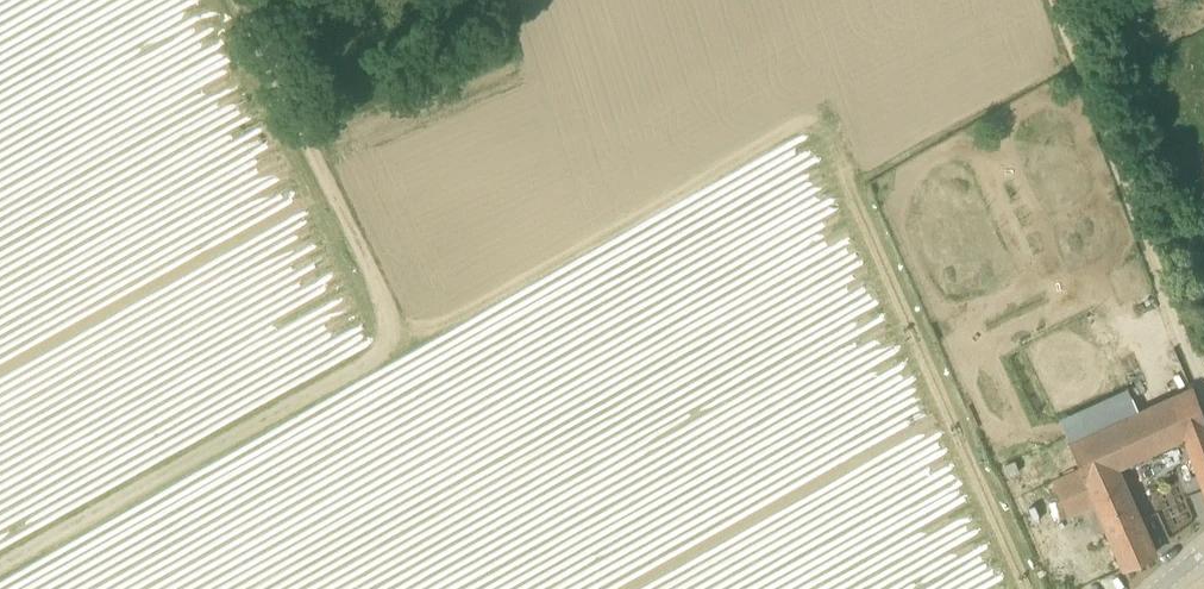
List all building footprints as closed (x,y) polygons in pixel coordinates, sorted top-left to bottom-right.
[(1123,568),(1155,553),(1116,467),(1184,436),(1203,488),(1203,414),(1194,387),(1139,412),(1128,387),(1056,420),(1079,470),(1053,482),(1068,514),(1093,503),(1123,568)]
